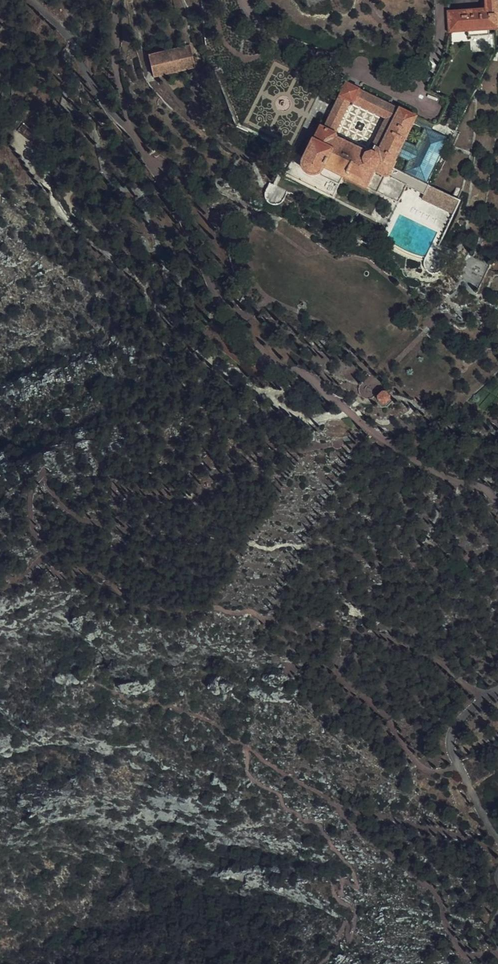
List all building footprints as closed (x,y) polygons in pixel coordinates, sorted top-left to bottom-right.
[(493,27),(497,27),(497,0),(487,0),(487,10),(447,12),(448,29),(466,28),(487,28),(493,27)] [(193,62),(189,39),(148,48),(152,70),(193,62)] [(290,63),(304,71),(309,62),(295,54),(290,63)] [(442,140),(421,180),(427,183),(451,133),(433,125),(414,115),(398,107),(397,108),(358,88),(358,87),(346,81),(324,125),(320,123),(302,155),(301,160),(302,164),(304,168),(308,170),(312,171),(316,170),(321,165),(337,172),(375,191),(377,189),(396,199),(405,182),(385,173),(390,164),(405,171),(425,131),(442,140)] [(414,115),(433,125),(434,124),(439,123),(450,103),(447,94),(430,84),(414,115)] [(42,147),(49,139),(24,118),(18,126),(42,147)] [(405,171),(421,180),(442,140),(425,131),(405,171)] [(427,183),(421,180),(405,171),(390,164),(385,173),(405,182),(423,192),(427,183)] [(321,165),(316,170),(334,179),(337,172),(321,165)] [(285,189),(267,180),(263,187),(262,191),(263,196),(266,200),(271,202),(274,202),(277,201),(281,196),(285,189)] [(458,199),(427,183),(423,192),(420,196),(451,213),(458,199)] [(443,255),(426,245),(419,257),(418,260),(419,264),(420,267),(422,270),(425,271),(429,271),(432,271),(435,269),(437,265),(443,255)] [(372,393),(375,396),(379,397),(382,393),(382,390),(379,386),(375,386),(372,389),(372,393)]
